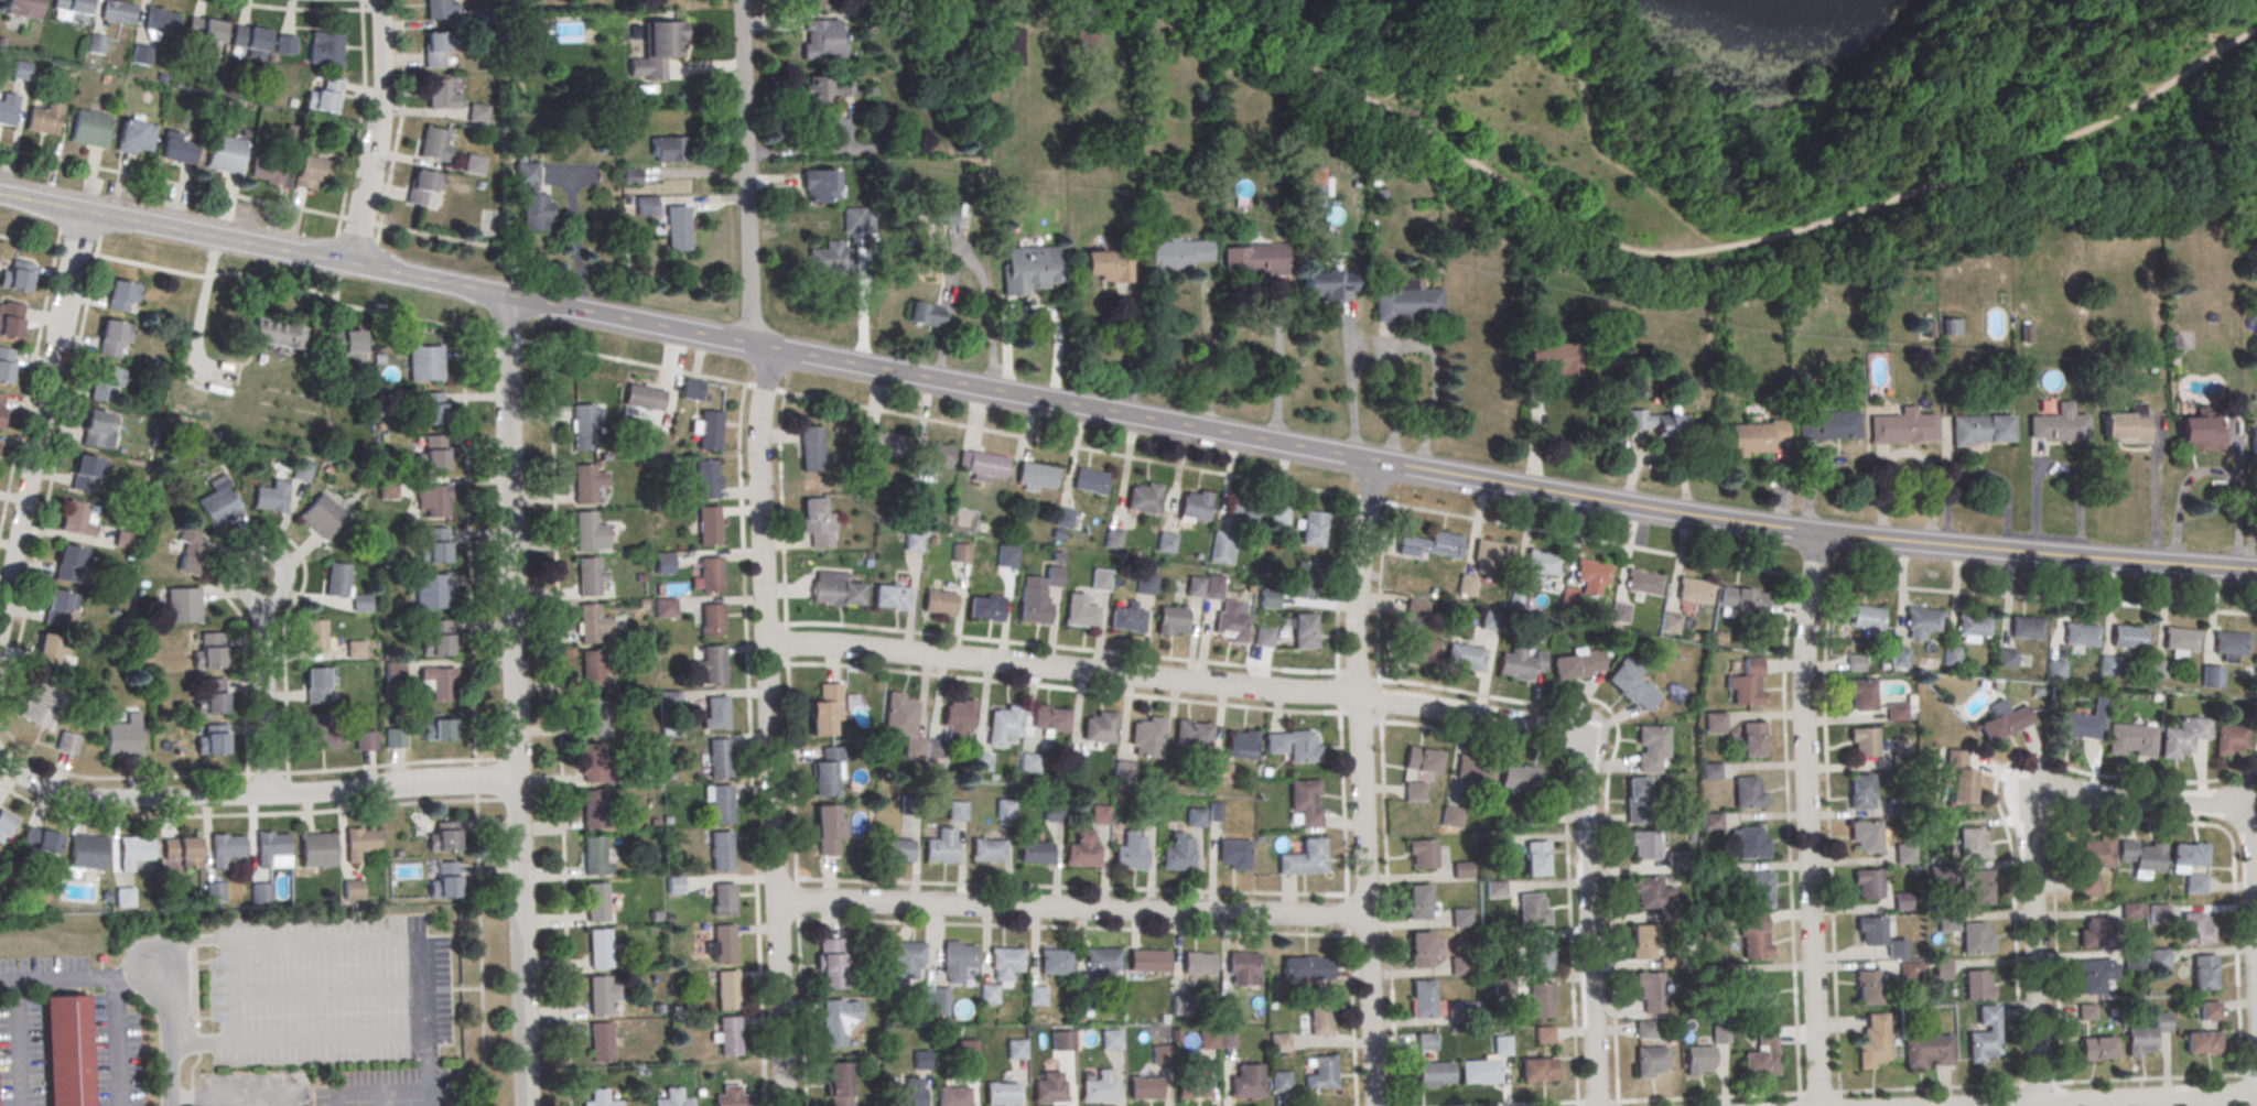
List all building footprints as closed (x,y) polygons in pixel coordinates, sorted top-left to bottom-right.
[(8,1),(8,0),(44,0),(41,17),(23,13),(25,4),(8,1)] [(53,9),(54,0),(91,0),(86,24),(68,21),(71,12),(53,9)] [(105,0),(136,6),(132,25),(101,20),(105,0)] [(425,20),(457,19),(457,3),(449,3),(449,0),(425,0),(425,20)] [(148,9),(179,15),(175,35),(143,29),(148,9)] [(191,18),(225,23),(219,53),(202,50),(204,41),(186,37),(191,18)] [(804,21),(841,20),(841,35),(846,35),(846,59),(803,61),(803,45),(808,45),(808,34),(806,34),(804,21)] [(644,23),(685,21),(685,41),(683,41),(683,57),(666,58),(666,67),(666,80),(646,82),(646,76),(629,77),(628,59),(645,59),(644,23)] [(235,25),(270,32),(264,61),(247,57),(248,48),(231,45),(235,25)] [(1004,65),(1023,65),(1023,29),(1004,29),(1004,65)] [(1078,29),(1078,55),(1097,55),(1097,29),(1078,29)] [(311,31),(342,34),(339,65),(309,63),(311,31)] [(426,32),(454,32),(455,50),(447,50),(447,52),(442,52),(442,67),(424,67),(423,44),(428,44),(426,32)] [(90,34),(107,37),(104,56),(87,53),(90,34)] [(278,35),(295,36),(294,55),(277,54),(278,35)] [(137,44),(153,47),(150,66),(132,63),(137,44)] [(14,61),(31,64),(28,83),(10,78),(14,61)] [(325,77),(343,82),(338,105),(335,104),(333,115),(305,109),(309,93),(316,94),(317,90),(322,91),(325,77)] [(840,83),(854,82),(855,98),(847,98),(831,98),(831,102),(809,104),(808,78),(830,77),(830,90),(840,89),(840,83)] [(428,79),(428,109),(458,109),(458,94),(451,94),(451,78),(428,79)] [(13,127),(0,124),(0,93),(19,97),(13,127)] [(32,99),(63,106),(56,135),(26,130),(32,99)] [(469,104),(488,107),(486,124),(467,121),(469,104)] [(77,110),(110,117),(104,149),(71,143),(77,110)] [(123,120),(155,127),(151,153),(136,150),(134,156),(117,153),(123,120)] [(287,124),(298,127),(294,147),(283,144),(287,124)] [(424,127),(418,156),(449,163),(452,148),(444,147),(447,131),(424,127)] [(166,130),(182,133),(181,141),(198,144),(194,166),(160,160),(166,130)] [(213,134),(246,141),(239,174),(207,167),(213,134)] [(651,139),(685,138),(687,150),(690,150),(691,162),(657,163),(656,158),(651,158),(651,139)] [(466,154),(486,159),(483,176),(463,172),(466,154)] [(299,155),(331,162),(326,184),(316,182),(314,191),(293,186),(299,155)] [(253,158),(293,165),(289,188),(266,184),(267,181),(250,177),(253,158)] [(523,195),(525,231),(549,231),(549,223),(554,223),(553,202),(548,202),(548,195),(539,195),(538,185),(539,185),(539,174),(539,163),(516,163),(517,186),(530,186),(531,195),(523,195)] [(624,170),(641,170),(641,177),(641,185),(624,186),(624,170)] [(417,171),(443,176),(441,192),(433,189),(433,194),(426,193),(424,206),(407,204),(411,181),(414,182),(417,171)] [(803,172),(836,171),(838,203),(811,203),(811,197),(807,197),(807,191),(803,191),(803,181),(803,172)] [(1308,183),(1308,208),(1323,208),(1323,183),(1308,183)] [(636,197),(656,197),(656,206),(656,216),(637,217),(636,197)] [(935,204),(958,207),(954,227),(944,226),(932,224),(935,204)] [(667,208),(689,207),(690,251),(668,252),(667,208)] [(844,209),(845,234),(863,232),(874,232),(874,212),(865,212),(864,209),(844,209)] [(1151,243),(1168,242),(1168,239),(1180,239),(1180,242),(1212,241),(1212,262),(1201,262),(1190,262),(1190,270),(1151,271),(1151,243)] [(809,251),(825,250),(825,242),(841,242),(841,250),(850,249),(851,275),(835,276),(835,272),(809,273),(809,251)] [(1287,245),(1288,276),(1278,276),(1270,276),(1270,274),(1244,275),(1244,270),(1224,270),(1223,249),(1244,248),(1244,246),(1287,245)] [(1006,249),(1062,248),(1063,284),(1049,284),(1049,290),(1027,291),(1027,296),(1015,296),(1004,297),(1003,265),(1007,265),(1006,249)] [(1084,254),(1086,278),(1100,276),(1100,283),(1115,282),(1115,284),(1124,284),(1132,283),(1131,260),(1124,260),(1124,252),(1084,254)] [(28,293),(0,288),(0,282),(2,271),(10,273),(12,261),(33,265),(28,293)] [(1302,274),(1303,303),(1328,302),(1328,301),(1339,301),(1339,292),(1347,292),(1354,292),(1354,274),(1339,274),(1339,271),(1324,272),(1324,274),(1302,274)] [(1444,290),(1444,316),(1397,317),(1397,322),(1386,323),(1376,323),(1375,285),(1386,285),(1386,280),(1417,279),(1418,290),(1444,290)] [(111,282),(106,310),(127,314),(129,301),(137,303),(140,288),(111,282)] [(18,340),(0,337),(0,319),(4,302),(24,306),(18,340)] [(912,302),(944,308),(940,329),(908,323),(912,302)] [(253,318),(303,328),(299,351),(249,341),(253,318)] [(1961,333),(1961,318),(1943,318),(1943,333),(1961,333)] [(104,321),(97,355),(117,359),(121,340),(129,341),(132,326),(104,321)] [(1934,335),(1934,321),(1923,321),(1922,335),(1934,335)] [(326,329),(327,358),(346,357),(346,362),(364,362),(364,333),(352,333),(352,329),(336,329),(326,329)] [(1529,346),(1579,345),(1579,366),(1581,366),(1581,378),(1561,378),(1561,376),(1549,376),(1549,379),(1536,380),(1530,380),(1529,346)] [(9,386),(0,384),(0,347),(15,350),(9,386)] [(409,348),(442,347),(443,381),(410,382),(409,348)] [(96,366),(89,400),(110,404),(114,386),(121,387),(125,371),(96,366)] [(685,379),(703,382),(700,402),(681,399),(685,379)] [(628,386),(666,393),(662,413),(625,405),(628,386)] [(422,392),(444,391),(444,426),(415,426),(414,410),(423,410),(422,392)] [(2028,416),(2056,416),(2056,402),(2071,402),(2072,415),(2087,415),(2088,441),(2047,442),(2047,440),(2039,440),(2029,440),(2028,416)] [(2103,415),(2129,414),(2128,404),(2143,403),(2145,414),(2148,414),(2149,425),(2149,443),(2115,444),(2115,441),(2104,442),(2103,415)] [(573,406),(593,405),(595,451),(575,452),(573,406)] [(1870,419),(1901,416),(1901,408),(1916,408),(1916,415),(1935,415),(1936,443),(1882,445),(1871,446),(1870,419)] [(117,414),(86,409),(80,444),(112,449),(117,414)] [(701,412),(722,414),(719,452),(698,451),(701,412)] [(1627,412),(1645,412),(1645,418),(1687,415),(1688,436),(1657,437),(1657,430),(1646,430),(1646,432),(1638,432),(1627,432),(1627,412)] [(1797,415),(1858,413),(1859,440),(1808,442),(1799,442),(1797,415)] [(1952,418),(2012,416),(2013,443),(1974,444),(1974,447),(1953,448),(1953,427),(1952,418)] [(2180,419),(2220,418),(2221,436),(2222,436),(2223,451),(2193,452),(2192,445),(2181,446),(2180,419)] [(1730,426),(1769,425),(1769,422),(1785,421),(1786,443),(1778,443),(1770,444),(1771,454),(1747,455),(1747,458),(1732,459),(1730,426)] [(800,429),(821,427),(822,473),(802,474),(800,429)] [(862,431),(906,438),(903,459),(858,452),(862,431)] [(424,436),(446,436),(446,470),(418,471),(417,455),(425,455),(424,436)] [(915,442),(953,449),(949,470),(911,463),(915,442)] [(970,453),(1007,459),(1004,480),(966,474),(970,453)] [(77,456),(71,490),(91,495),(95,476),(102,478),(106,463),(77,456)] [(309,485),(313,466),(296,462),(291,479),(309,485)] [(695,463),(715,462),(717,500),(696,501),(695,463)] [(1020,464),(1059,470),(1055,491),(1017,485),(1020,464)] [(574,466),(595,466),(596,505),(575,506),(574,466)] [(1077,469),(1114,476),(1110,497),(1072,490),(1077,469)] [(197,502),(213,530),(242,513),(227,486),(229,485),(224,475),(208,484),(213,492),(197,502)] [(273,479),(289,481),(285,516),(269,513),(270,511),(253,509),(256,488),(272,489),(273,479)] [(379,482),(398,482),(398,498),(380,499),(379,482)] [(1162,487),(1156,516),(1126,510),(1131,488),(1134,489),(1134,487),(1146,489),(1146,484),(1162,487)] [(428,520),(449,519),(449,485),(417,486),(417,498),(428,498),(428,520)] [(1211,495),(1207,522),(1179,518),(1183,497),(1185,498),(1186,494),(1197,496),(1198,492),(1211,495)] [(321,494),(299,518),(324,541),(346,517),(321,494)] [(1230,497),(1265,502),(1262,523),(1227,518),(1230,497)] [(90,504),(68,498),(60,529),(94,537),(97,525),(85,522),(90,504)] [(824,498),(803,498),(803,533),(813,533),(813,547),(835,547),(835,511),(824,511),(824,498)] [(1273,505),(1288,507),(1285,527),(1270,523),(1273,505)] [(698,509),(719,508),(721,546),(700,547),(698,509)] [(1058,509),(1074,511),(1071,531),(1055,528),(1058,509)] [(1295,529),(1303,530),(1301,544),(1324,547),(1327,513),(1304,510),(1303,519),(1296,518),(1295,529)] [(575,514),(596,513),(597,552),(576,553),(575,514)] [(183,528),(202,533),(197,546),(204,549),(195,578),(177,573),(186,544),(179,542),(183,528)] [(426,530),(447,529),(449,564),(419,564),(419,547),(426,547),(426,530)] [(1108,530),(1124,533),(1120,552),(1104,550),(1108,530)] [(134,531),(116,531),(116,548),(134,548),(134,531)] [(905,533),(924,534),(922,553),(905,553),(905,533)] [(1159,533),(1176,536),(1173,555),(1156,552),(1159,533)] [(1213,533),(1237,536),(1231,567),(1209,563),(1213,533)] [(1432,533),(1461,539),(1458,560),(1416,553),(1415,559),(1397,556),(1401,538),(1430,542),(1432,533)] [(1477,541),(1511,546),(1508,567),(1473,562),(1477,541)] [(952,545),(971,545),(970,565),(952,564),(952,545)] [(61,546),(54,581),(75,585),(78,565),(86,567),(89,552),(61,546)] [(998,549),(1016,550),(1016,568),(997,568),(998,549)] [(1527,552),(1562,557),(1558,579),(1524,574),(1527,552)] [(655,554),(673,553),(674,575),(656,576),(655,554)] [(701,555),(722,554),(723,593),(702,594),(701,555)] [(579,560),(598,559),(601,597),(580,598),(579,560)] [(1314,596),(1314,561),(1296,561),(1296,596),(1314,596)] [(1577,561),(1611,566),(1608,588),(1574,582),(1577,561)] [(330,564),(350,566),(346,599),(325,597),(330,564)] [(1048,567),(1065,571),(1061,589),(1045,587),(1048,567)] [(1630,571),(1664,576),(1661,598),(1627,593),(1630,571)] [(1092,572),(1111,572),(1110,592),(1092,590),(1092,572)] [(814,583),(817,583),(818,573),(849,575),(847,585),(865,586),(863,608),(812,604),(814,583)] [(1473,596),(1477,577),(1460,573),(1456,592),(1473,596)] [(417,576),(450,575),(451,609),(418,610),(417,576)] [(1138,575),(1156,576),(1155,595),(1137,595),(1138,575)] [(1186,579),(1205,581),(1203,599),(1186,598),(1186,579)] [(1680,579),(1714,585),(1710,606),(1676,600),(1680,579)] [(876,587),(908,590),(906,610),(875,607),(876,587)] [(44,622),(71,627),(77,593),(49,588),(44,622)] [(1723,588),(1770,596),(1767,617),(1719,609),(1723,588)] [(166,590),(199,589),(201,624),(168,625),(166,590)] [(1279,589),(1261,589),(1260,607),(1279,608),(1279,589)] [(926,593),(958,596),(955,616),(924,614),(926,593)] [(1069,595),(1087,597),(1086,607),(1099,608),(1097,629),(1066,626),(1069,595)] [(353,596),(371,596),(371,611),(354,612),(353,596)] [(656,600),(677,599),(678,619),(657,620),(656,600)] [(971,599),(1003,601),(1001,622),(969,619),(971,599)] [(1246,643),(1248,601),(1217,600),(1216,634),(1224,634),(1224,643),(1246,643)] [(1629,603),(1614,602),(1612,620),(1627,621),(1629,603)] [(1020,603),(1051,606),(1050,626),(1018,624),(1020,603)] [(581,606),(601,605),(603,643),(582,644),(581,606)] [(702,606),(723,606),(724,637),(704,638),(702,606)] [(1851,607),(1883,610),(1880,640),(1865,639),(1866,629),(1849,628),(1851,607)] [(1159,608),(1191,611),(1189,631),(1157,629),(1159,608)] [(1112,609),(1144,612),(1142,633),(1111,630),(1112,609)] [(1480,627),(1496,631),(1500,612),(1484,609),(1480,627)] [(1908,610),(1940,612),(1939,633),(1907,632),(1908,610)] [(1316,648),(1316,613),(1293,613),(1293,648),(1316,648)] [(1680,614),(1662,613),(1661,631),(1678,633),(1680,614)] [(1958,615),(1990,617),(1989,639),(1957,637),(1958,615)] [(2010,618),(2042,620),(2041,641),(2009,640),(2010,618)] [(305,621),(326,621),(326,653),(306,653),(305,621)] [(430,622),(451,622),(452,657),(422,657),(422,640),(430,640),(430,622)] [(1273,647),(1275,628),(1256,626),(1254,645),(1273,647)] [(2065,626),(2098,627),(2096,649),(2064,647),(2065,626)] [(2113,627),(2145,629),(2143,651),(2112,649),(2113,627)] [(2166,630),(2197,631),(2196,653),(2164,651),(2166,630)] [(33,663),(56,668),(63,637),(39,632),(33,663)] [(2215,633),(2248,636),(2246,657),(2214,655),(2215,633)] [(202,635),(223,635),(224,670),(194,670),(193,653),(202,653),(202,635)] [(1405,638),(1439,643),(1436,664),(1402,659),(1405,638)] [(347,643),(365,642),(366,659),(348,659),(347,643)] [(1450,646),(1484,651),(1481,672),(1447,666),(1450,646)] [(1960,646),(1944,646),(1944,666),(1960,666),(1960,646)] [(704,647),(725,647),(726,685),(705,686),(704,647)] [(1602,647),(1572,648),(1572,656),(1553,657),(1553,678),(1603,676),(1602,647)] [(1891,667),(1908,667),(1908,647),(1891,647),(1891,667)] [(2015,649),(1996,649),(1996,666),(2015,666),(2015,649)] [(583,653),(604,652),(605,691),(585,692),(583,653)] [(1501,655),(1535,661),(1532,682),(1498,676),(1501,655)] [(1849,670),(1861,670),(1861,655),(1849,655),(1849,670)] [(1726,691),(1734,690),(1734,704),(1760,704),(1760,657),(1740,657),(1740,672),(1726,672),(1726,691)] [(2099,658),(2119,659),(2117,679),(2098,676),(2099,658)] [(1604,681),(1646,712),(1661,692),(1620,661),(1604,681)] [(2047,661),(2066,662),(2065,682),(2045,681),(2047,661)] [(2150,661),(2167,662),(2166,682),(2148,680),(2150,661)] [(386,664),(404,663),(404,680),(387,680),(386,664)] [(306,669),(326,668),(328,706),(307,707),(306,669)] [(2203,668),(2222,669),(2221,688),(2201,687),(2203,668)] [(432,703),(454,703),(453,669),(421,669),(421,682),(432,682),(432,703)] [(1845,679),(1845,710),(1873,710),(1873,679),(1845,679)] [(65,693),(36,680),(20,717),(49,730),(65,693)] [(204,681),(225,680),(226,715),(196,716),(196,698),(205,698),(204,681)] [(811,704),(820,704),(819,686),(841,685),(843,722),(833,722),(834,738),(813,739),(811,704)] [(659,694),(680,693),(681,712),(660,713),(659,694)] [(919,705),(915,704),(915,702),(904,701),(904,695),(888,693),(883,736),(915,740),(919,705)] [(2091,713),(2056,711),(2054,738),(2100,741),(2103,697),(2092,696),(2091,713)] [(2032,723),(2023,702),(2009,708),(2005,697),(1988,705),(1993,716),(1977,723),(1986,743),(2032,723)] [(585,700),(605,698),(607,737),(586,738),(585,700)] [(706,700),(728,698),(730,730),(703,731),(703,720),(708,720),(706,700)] [(944,707),(948,707),(949,704),(961,705),(961,702),(974,703),(972,731),(965,730),(964,741),(948,739),(949,728),(942,727),(944,707)] [(1904,703),(1886,703),(1886,720),(1904,720),(1904,703)] [(991,713),(995,714),(995,712),(1006,713),(1006,706),(1023,708),(1019,739),(1006,738),(1005,750),(986,748),(991,713)] [(1035,707),(1050,708),(1050,711),(1069,713),(1068,734),(1033,730),(1035,707)] [(1724,712),(1705,712),(1705,729),(1724,729),(1724,712)] [(453,740),(453,713),(424,713),(424,740),(453,740)] [(1086,720),(1090,720),(1090,718),(1097,718),(1098,713),(1117,715),(1114,747),(1083,744),(1086,720)] [(310,717),(330,716),(331,737),(341,737),(341,749),(311,750),(310,717)] [(1132,724),(1137,725),(1137,723),(1147,723),(1148,717),(1165,719),(1160,761),(1134,758),(1135,748),(1130,748),(1132,724)] [(1176,722),(1191,723),(1191,725),(1210,727),(1209,748),(1174,745),(1176,722)] [(106,725),(140,724),(141,758),(107,758),(106,725)] [(1637,772),(1658,772),(1658,761),(1667,761),(1667,725),(1637,725),(1637,772)] [(1741,725),(1763,725),(1763,759),(1741,759),(1741,725)] [(205,727),(226,726),(227,756),(197,757),(197,739),(206,739),(205,727)] [(2107,726),(2152,729),(2150,759),(2131,757),(2132,752),(2120,751),(2120,757),(2105,756),(2107,726)] [(2214,726),(2245,728),(2244,751),(2239,750),(2238,753),(2228,752),(2227,758),(2212,757),(2214,726)] [(1876,728),(1849,728),(1849,756),(1876,756),(1876,728)] [(56,750),(76,755),(80,735),(61,730),(56,750)] [(387,730),(406,730),(406,749),(388,750),(387,730)] [(1256,730),(1227,730),(1227,757),(1256,757),(1256,730)] [(1319,730),(1265,731),(1266,752),(1289,752),(1289,762),(1319,761),(1319,730)] [(2160,730),(2192,731),(2191,753),(2159,751),(2160,730)] [(356,734),(377,733),(377,752),(356,752),(356,734)] [(907,739),(926,741),(924,760),(905,758),(907,739)] [(709,741),(730,740),(732,779),(711,780),(709,741)] [(928,741),(944,742),(942,761),(926,760),(928,741)] [(582,743),(582,782),(605,782),(605,743),(582,743)] [(814,765),(823,765),(822,749),(843,748),(844,781),(836,781),(836,799),(816,800),(814,765)] [(1405,771),(1440,771),(1440,748),(1405,748),(1405,771)] [(1966,768),(1966,750),(1944,749),(1943,787),(1951,787),(1950,802),(1972,802),(1973,768),(1966,768)] [(974,753),(992,756),(990,774),(972,772),(974,753)] [(1489,785),(1494,761),(1458,754),(1454,778),(1489,785)] [(1022,755),(1039,757),(1038,776),(1019,773),(1022,755)] [(1116,762),(1134,763),(1132,783),(1114,781),(1116,762)] [(1500,787),(1535,791),(1538,767),(1502,763),(1500,787)] [(1625,822),(1647,822),(1647,777),(1625,777),(1625,822)] [(1870,777),(1871,811),(1848,812),(1847,796),(1849,796),(1848,777),(1870,777)] [(1320,779),(1290,779),(1290,814),(1301,814),(1301,827),(1320,827),(1320,779)] [(1734,780),(1735,811),(1765,810),(1764,793),(1759,793),(1759,783),(1756,783),(1756,779),(1734,780)] [(1405,800),(1424,800),(1424,782),(1405,782),(1405,800)] [(711,789),(732,788),(734,826),(713,827),(711,789)] [(583,793),(604,792),(606,831),(585,832),(583,793)] [(997,801),(1016,802),(1015,821),(997,820),(997,801)] [(950,802),(968,803),(966,822),(949,822),(950,802)] [(1045,803),(1062,804),(1061,823),(1044,823),(1045,803)] [(1440,825),(1460,828),(1463,808),(1442,805),(1440,825)] [(818,807),(839,806),(840,845),(819,846),(818,807)] [(1092,806),(1110,807),(1110,827),(1091,826),(1092,806)] [(0,808),(0,843),(3,844),(17,817),(0,808)] [(1188,810),(1206,810),(1206,829),(1187,828),(1188,810)] [(1719,813),(1704,813),(1704,828),(1719,828),(1719,813)] [(428,850),(457,850),(457,821),(436,821),(436,831),(428,831),(428,850)] [(1849,824),(1879,823),(1880,854),(1857,855),(1857,850),(1855,852),(1855,844),(1849,844),(1849,824)] [(20,847),(53,859),(61,836),(27,825),(20,847)] [(1959,828),(1959,859),(1989,858),(1989,837),(1981,837),(1981,827),(1959,828)] [(1737,829),(1738,860),(1769,859),(1768,839),(1762,841),(1762,833),(1760,833),(1760,828),(1737,829)] [(346,829),(346,864),(358,864),(358,853),(378,853),(378,832),(360,833),(360,829),(346,829)] [(1068,846),(1077,846),(1078,831),(1094,832),(1093,846),(1100,846),(1099,868),(1067,867),(1068,846)] [(1656,859),(1656,831),(1629,831),(1629,859),(1656,859)] [(1116,847),(1124,847),(1124,832),(1137,832),(1137,838),(1145,838),(1145,849),(1146,849),(1146,870),(1115,869),(1116,847)] [(711,834),(732,833),(733,871),(713,872),(711,834)] [(105,868),(105,834),(70,834),(70,868),(105,868)] [(257,834),(258,868),(270,868),(269,857),(290,857),(289,836),(272,837),(272,834),(257,834)] [(210,836),(212,870),(224,869),(224,859),(244,858),(244,838),(226,838),(226,835),(210,836)] [(301,836),(334,835),(335,868),(302,869),(301,836)] [(120,838),(121,872),(133,871),(132,861),(153,860),(152,841),(136,841),(136,837),(120,838)] [(584,838),(605,837),(607,876),(586,877),(584,838)] [(163,841),(198,839),(198,869),(182,869),(182,860),(163,861),(163,841)] [(1548,875),(1548,840),(1525,840),(1525,875),(1548,875)] [(884,841),(915,842),(914,863),(883,861),(884,841)] [(1278,856),(1303,856),(1302,841),(1324,841),(1325,860),(1326,860),(1327,875),(1278,876),(1278,856)] [(926,842),(957,843),(957,864),(926,863),(926,842)] [(973,842),(1004,843),(1004,864),(973,863),(973,842)] [(1220,842),(1251,843),(1249,872),(1231,871),(1231,867),(1222,866),(1223,864),(1219,864),(1220,842)] [(1407,843),(1436,842),(1437,870),(1416,871),(1416,868),(1413,868),(1412,856),(1408,856),(1407,843)] [(2117,842),(2135,844),(2134,848),(2148,849),(2148,846),(2162,847),(2160,875),(2130,872),(2131,864),(2115,863),(2117,842)] [(1020,843),(1051,844),(1051,865),(1020,864),(1020,843)] [(2078,843),(2110,844),(2109,866),(2077,864),(2078,843)] [(1895,863),(1914,863),(1914,844),(1895,844),(1895,863)] [(2171,846),(2203,848),(2202,869),(2170,867),(2171,846)] [(1163,850),(1194,850),(1194,871),(1163,871),(1163,850)] [(458,897),(458,861),(437,861),(437,874),(430,874),(430,897),(458,897)] [(1453,861),(1453,877),(1473,877),(1473,861),(1453,861)] [(1969,904),(1990,904),(1990,869),(1969,869),(1969,904)] [(1853,872),(1880,871),(1881,900),(1860,901),(1860,898),(1856,898),(1856,887),(1853,887),(1853,872)] [(1740,875),(1772,874),(1772,890),(1770,890),(1770,910),(1749,910),(1749,893),(1741,893),(1740,875)] [(1630,877),(1631,908),(1672,907),(1671,886),(1660,886),(1659,876),(1630,877)] [(668,878),(684,878),(685,897),(669,898),(668,878)] [(1505,896),(1504,880),(1486,881),(1487,897),(1505,896)] [(223,902),(223,881),(206,881),(206,902),(223,902)] [(251,882),(251,902),(269,902),(269,882),(251,882)] [(587,885),(608,885),(609,923),(590,924),(587,885)] [(714,886),(735,886),(736,917),(715,917),(714,886)] [(116,906),(133,906),(133,887),(116,887),(116,906)] [(1408,888),(1429,887),(1430,921),(1410,922),(1408,888)] [(1519,892),(1519,924),(1547,924),(1547,892),(1519,892)] [(1909,892),(1893,892),(1893,910),(1909,910),(1909,892)] [(2138,902),(2120,902),(2120,917),(2138,917),(2138,902)] [(2167,923),(2167,903),(2149,903),(2149,923),(2167,923)] [(1471,925),(1471,908),(1451,908),(1451,925),(1471,925)] [(2181,912),(2181,944),(2211,944),(2211,912),(2181,912)] [(1956,913),(1939,913),(1939,931),(1956,931),(1956,913)] [(2107,947),(2107,916),(2079,916),(2079,947),(2107,947)] [(1738,917),(1739,939),(1742,939),(1742,962),(1771,961),(1770,946),(1767,946),(1765,934),(1762,934),(1762,917),(1738,917)] [(1856,920),(1883,919),(1883,942),(1903,941),(1904,959),(1887,959),(1887,947),(1864,948),(1864,945),(1859,945),(1859,934),(1856,934),(1856,920)] [(1991,922),(1962,922),(1962,953),(1991,953),(1991,922)] [(1632,959),(1655,959),(1655,924),(1632,924),(1632,959)] [(715,928),(735,926),(737,965),(716,966),(715,928)] [(590,931),(611,930),(613,969),(592,969),(590,931)] [(1550,972),(1550,930),(1527,930),(1527,972),(1550,972)] [(1411,935),(1432,934),(1433,968),(1412,969),(1411,935)] [(844,938),(819,938),(819,988),(844,988),(844,938)] [(894,944),(925,945),(925,966),(893,965),(894,944)] [(943,947),(974,948),(974,969),(943,968),(943,947)] [(2167,966),(2167,949),(2150,949),(2150,966),(2167,966)] [(2142,969),(2142,950),(2124,950),(2124,969),(2142,969)] [(992,951),(1023,952),(1022,973),(991,972),(992,951)] [(1087,951),(1117,952),(1117,973),(1087,972),(1087,951)] [(1040,952),(1071,953),(1071,973),(1040,973),(1040,952)] [(1130,953),(1160,953),(1160,974),(1130,974),(1130,953)] [(1184,955),(1214,955),(1214,976),(1183,976),(1184,955)] [(1229,955),(1260,955),(1259,976),(1228,976),(1229,955)] [(2214,955),(2192,955),(2192,989),(2214,989),(2214,955)] [(1451,974),(1468,974),(1468,957),(1451,957),(1451,974)] [(1283,959),(1332,961),(1331,982),(1283,980),(1283,959)] [(2078,993),(2102,993),(2102,980),(2115,980),(2115,959),(2078,959),(2078,993)] [(1899,963),(1919,962),(1920,980),(1899,980),(1899,963)] [(1965,998),(1991,998),(1991,969),(1965,969),(1965,998)] [(1643,1012),(1663,1012),(1663,972),(1635,972),(1635,999),(1643,999),(1643,1012)] [(719,973),(738,973),(741,1011),(720,1012),(719,973)] [(1855,973),(1877,973),(1879,1007),(1858,1007),(1857,987),(1855,987),(1855,973)] [(591,978),(611,978),(612,985),(620,985),(622,1001),(612,1001),(613,1017),(592,1017),(591,978)] [(1742,980),(1743,1011),(1774,1010),(1773,995),(1768,995),(1768,984),(1765,984),(1764,979),(1742,980)] [(1413,983),(1435,982),(1437,1020),(1413,1021),(1412,999),(1413,999),(1413,983)] [(1552,1015),(1552,983),(1532,983),(1532,1015),(1552,1015)] [(912,986),(930,987),(930,1006),(911,1005),(912,986)] [(981,986),(998,987),(997,1006),(980,1006),(981,986)] [(1028,989),(1047,989),(1046,1009),(1028,1008),(1028,989)] [(933,990),(949,990),(948,1018),(932,1017),(933,990)] [(89,991),(94,1105),(45,1105),(42,993),(89,991)] [(1174,998),(1191,999),(1190,1018),(1173,1018),(1174,998)] [(823,999),(823,1046),(848,1046),(848,1032),(862,1032),(862,999),(823,999)] [(1300,1015),(1300,1035),(1332,1035),(1332,1001),(1309,1001),(1309,1015),(1300,1015)] [(2219,1001),(2200,1001),(2200,1019),(2219,1019),(2219,1001)] [(1968,1062),(1989,1062),(1989,1056),(1999,1056),(1998,1004),(1977,1005),(1978,1029),(1968,1029),(1968,1062)] [(2078,1019),(2095,1019),(2095,1004),(2078,1004),(2078,1019)] [(2169,1032),(2169,1012),(2153,1012),(2153,1027),(2127,1027),(2127,1052),(2155,1052),(2155,1032),(2169,1032)] [(1866,1016),(1886,1015),(1888,1063),(1883,1063),(1883,1065),(1872,1066),(1872,1071),(1857,1072),(1856,1040),(1862,1040),(1862,1031),(1867,1030),(1866,1016)] [(720,1019),(741,1018),(742,1056),(722,1058),(720,1019)] [(1655,1039),(1655,1020),(1635,1020),(1635,1039),(1655,1039)] [(591,1026),(612,1024),(614,1063),(593,1064),(591,1026)] [(1728,1026),(1713,1026),(1712,1042),(1727,1043),(1728,1026)] [(1775,1027),(1778,1077),(1762,1077),(1762,1076),(1743,1077),(1742,1055),(1765,1054),(1764,1048),(1758,1048),(1757,1028),(1775,1027)] [(1102,1032),(1121,1031),(1122,1051),(1102,1051),(1102,1032)] [(1199,1032),(1218,1031),(1218,1051),(1200,1051),(1199,1032)] [(2220,1054),(2220,1031),(2185,1031),(2185,1054),(2220,1054)] [(1052,1033),(1071,1032),(1072,1052),(1052,1052),(1052,1033)] [(1416,1049),(1437,1049),(1437,1033),(1416,1033),(1416,1049)] [(1271,1035),(1289,1034),(1291,1054),(1271,1054),(1271,1035)] [(1951,1037),(1952,1067),(1932,1069),(1932,1063),(1923,1063),(1923,1069),(1904,1070),(1903,1039),(1951,1037)] [(2080,1037),(2080,1060),(2114,1060),(2114,1037),(2080,1037)] [(959,1042),(979,1041),(979,1062),(960,1062),(959,1042)] [(1007,1042),(1024,1041),(1024,1061),(1008,1061),(1007,1042)] [(1153,1048),(1169,1047),(1170,1066),(1154,1066),(1153,1048)] [(1635,1050),(1635,1081),(1652,1081),(1652,1075),(1662,1075),(1662,1072),(1667,1072),(1666,1049),(1635,1050)] [(1685,1049),(1686,1078),(1699,1078),(1699,1073),(1711,1073),(1711,1070),(1715,1070),(1714,1049),(1685,1049)] [(1305,1068),(1305,1088),(1336,1088),(1336,1055),(1313,1055),(1313,1068),(1305,1068)] [(1520,1063),(1554,1061),(1555,1083),(1521,1085),(1520,1063)] [(829,1105),(851,1105),(851,1062),(828,1062),(829,1105)] [(1461,1064),(1499,1062),(1500,1084),(1461,1086),(1461,1064)] [(1264,1063),(1239,1063),(1239,1075),(1229,1075),(1229,1097),(1264,1097),(1264,1063)] [(1417,1065),(1451,1064),(1453,1086),(1418,1087),(1417,1065)] [(1034,1084),(1043,1083),(1041,1074),(1061,1073),(1061,1083),(1065,1083),(1066,1105),(1035,1105),(1034,1084)] [(1272,1074),(1291,1074),(1292,1093),(1272,1094),(1272,1074)] [(926,1077),(907,1077),(907,1088),(898,1088),(898,1105),(926,1105),(926,1077)] [(1177,1080),(1210,1077),(1211,1099),(1178,1102),(1177,1080)] [(1130,1081),(1164,1080),(1165,1102),(1131,1103),(1130,1081)] [(1081,1084),(1115,1082),(1116,1104),(1082,1105),(1081,1084)] [(1018,1085),(1018,1105),(987,1105),(986,1086),(1018,1085)] [(754,1095),(754,1105),(715,1105),(715,1097),(724,1096),(723,1087),(741,1087),(741,1096),(754,1095)] [(970,1088),(971,1105),(939,1105),(939,1089),(970,1088)] [(622,1102),(622,1105),(583,1105),(583,1104),(593,1103),(593,1091),(608,1089),(608,1103),(622,1102)] [(693,1098),(693,1105),(654,1105),(654,1100),(667,1100),(667,1089),(682,1089),(682,1099),(693,1098)]
